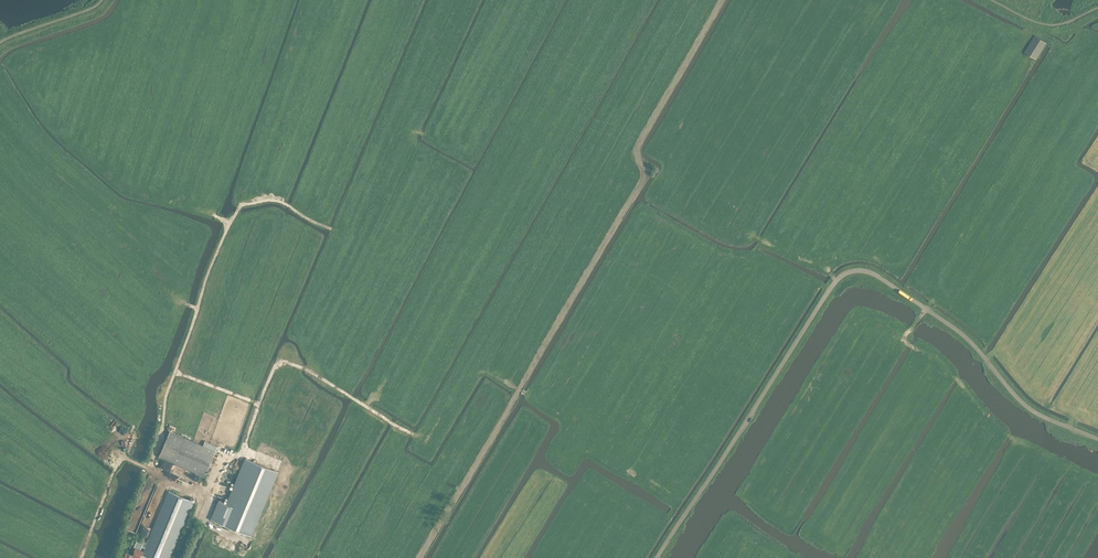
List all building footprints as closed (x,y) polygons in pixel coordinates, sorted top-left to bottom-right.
[(1035,36),(1026,53),(1037,59),(1047,43),(1035,36)] [(169,431),(157,457),(203,477),(215,450),(169,431)] [(263,463),(262,465),(246,459),(227,504),(219,501),(212,520),(250,536),(277,471),(264,466),(265,464),(263,463)] [(158,510),(164,492),(156,489),(150,507),(158,510)] [(143,552),(142,555),(148,557),(171,557),(194,502),(169,491),(143,552)] [(136,557),(137,557),(141,557),(142,555),(143,552),(135,548),(132,556),(126,553),(123,557),(136,557)]
